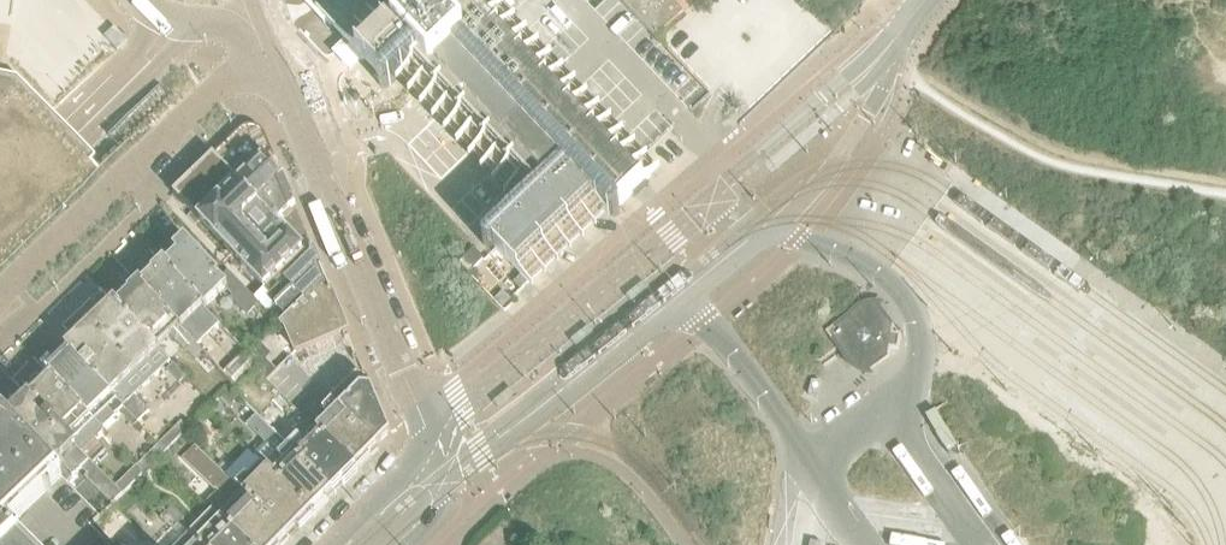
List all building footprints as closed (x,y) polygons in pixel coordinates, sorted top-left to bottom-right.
[(651,178),(639,165),(645,159),(571,81),(519,27),(493,0),(289,0),(290,4),(293,10),(318,36),(329,24),(381,78),(379,81),(380,85),(381,87),(384,89),(388,89),(391,87),(400,79),(401,79),(430,109),(453,133),(482,164),(520,204),(485,237),(486,237),(485,238),(484,241),(484,245),(485,246),(488,249),(492,249),(495,248),(497,251),(522,276),(515,283),(522,290),(529,283),(605,211),(609,216),(613,218),(616,218),(619,216),(620,215),(621,211),(619,207),(651,178)] [(672,0),(620,0),(657,39),(684,13),(672,0)] [(115,28),(105,38),(118,51),(128,42),(115,28)] [(101,169),(93,161),(97,156),(70,130),(19,76),(8,74),(0,72),(0,268),(101,169)] [(281,326),(327,282),(307,235),(287,254),(280,247),(303,225),(269,145),(264,134),(260,130),(255,127),(250,127),(244,128),(240,131),(174,194),(193,213),(188,218),(196,226),(200,222),(265,289),(254,299),(260,305),(268,313),(281,326)] [(163,264),(206,308),(226,290),(228,288),(228,287),(185,242),(163,264)] [(469,274),(484,259),(474,248),(458,263),(469,274)] [(249,355),(206,308),(163,264),(161,262),(161,263),(151,272),(145,266),(133,277),(137,282),(194,341),(205,331),(227,354),(216,364),(217,366),(234,383),(252,366),(245,359),(249,355)] [(230,283),(228,287),(228,288),(226,290),(233,297),(231,300),(247,317),(260,305),(254,299),(234,279),(230,283)] [(209,373),(217,366),(216,364),(194,341),(137,282),(115,303),(159,348),(170,337),(185,351),(186,350),(209,373)] [(327,282),(281,326),(285,331),(289,339),(295,354),(347,331),(328,284),(327,282)] [(512,300),(504,291),(495,300),(503,308),(512,300)] [(135,396),(171,361),(159,348),(115,303),(114,304),(106,312),(103,311),(100,311),(100,312),(88,323),(77,334),(75,337),(76,340),(67,349),(69,353),(64,358),(60,354),(44,369),(44,370),(45,371),(45,372),(49,376),(103,429),(116,417),(115,416),(123,408),(126,410),(122,414),(134,427),(138,423),(150,411),(135,396)] [(899,352),(901,336),(893,335),(895,327),(880,308),(874,312),(870,306),(845,324),(842,320),(826,332),(838,349),(842,346),(860,370),(866,366),(870,372),(890,357),(891,350),(899,352)] [(261,344),(249,355),(245,359),(252,366),(254,368),(256,371),(268,382),(278,372),(267,361),(272,355),(261,344)] [(187,377),(174,364),(168,370),(181,383),(187,377)] [(274,388),(256,371),(244,384),(261,401),(274,388)] [(103,429),(49,376),(44,381),(36,379),(31,384),(33,392),(28,397),(27,397),(29,399),(93,464),(107,451),(116,442),(103,429)] [(353,422),(378,447),(390,434),(379,406),(368,382),(356,377),(339,393),(358,413),(353,417),(355,419),(353,422)] [(812,386),(809,395),(816,399),(817,399),(819,397),(821,394),(821,392),(822,389),(822,386),(822,383),(821,383),(813,382),(812,386)] [(228,407),(239,396),(231,388),(220,399),(228,407)] [(339,393),(332,401),(353,422),(355,419),(353,417),(358,413),(339,393)] [(93,464),(29,399),(23,404),(16,402),(10,408),(12,415),(7,420),(54,468),(56,470),(61,475),(101,518),(124,495),(116,487),(93,464)] [(378,447),(353,422),(332,401),(309,424),(357,473),(372,458),(369,455),(378,447)] [(94,529),(103,520),(100,517),(68,483),(54,469),(7,420),(6,419),(5,418),(0,423),(0,544),(109,544),(94,529)] [(166,452),(189,429),(182,421),(159,445),(166,452)] [(344,486),(357,473),(309,424),(288,445),(334,491),(342,483),(344,486)] [(334,491),(288,445),(277,434),(254,456),(262,463),(314,517),(328,502),(325,500),(334,491)] [(145,473),(166,452),(159,445),(138,465),(145,473)] [(287,538),(238,487),(213,463),(201,475),(217,490),(205,501),(214,511),(248,544),(280,544),(287,538)] [(314,517),(262,463),(238,487),(287,538),(297,528),(300,531),(314,517)] [(124,495),(145,473),(138,465),(116,487),(124,495)] [(173,507),(167,512),(180,525),(185,520),(173,507)] [(214,511),(191,535),(201,544),(248,544),(214,511)] [(180,525),(167,512),(161,518),(174,531),(180,525)] [(191,535),(180,544),(201,544),(191,535)]
